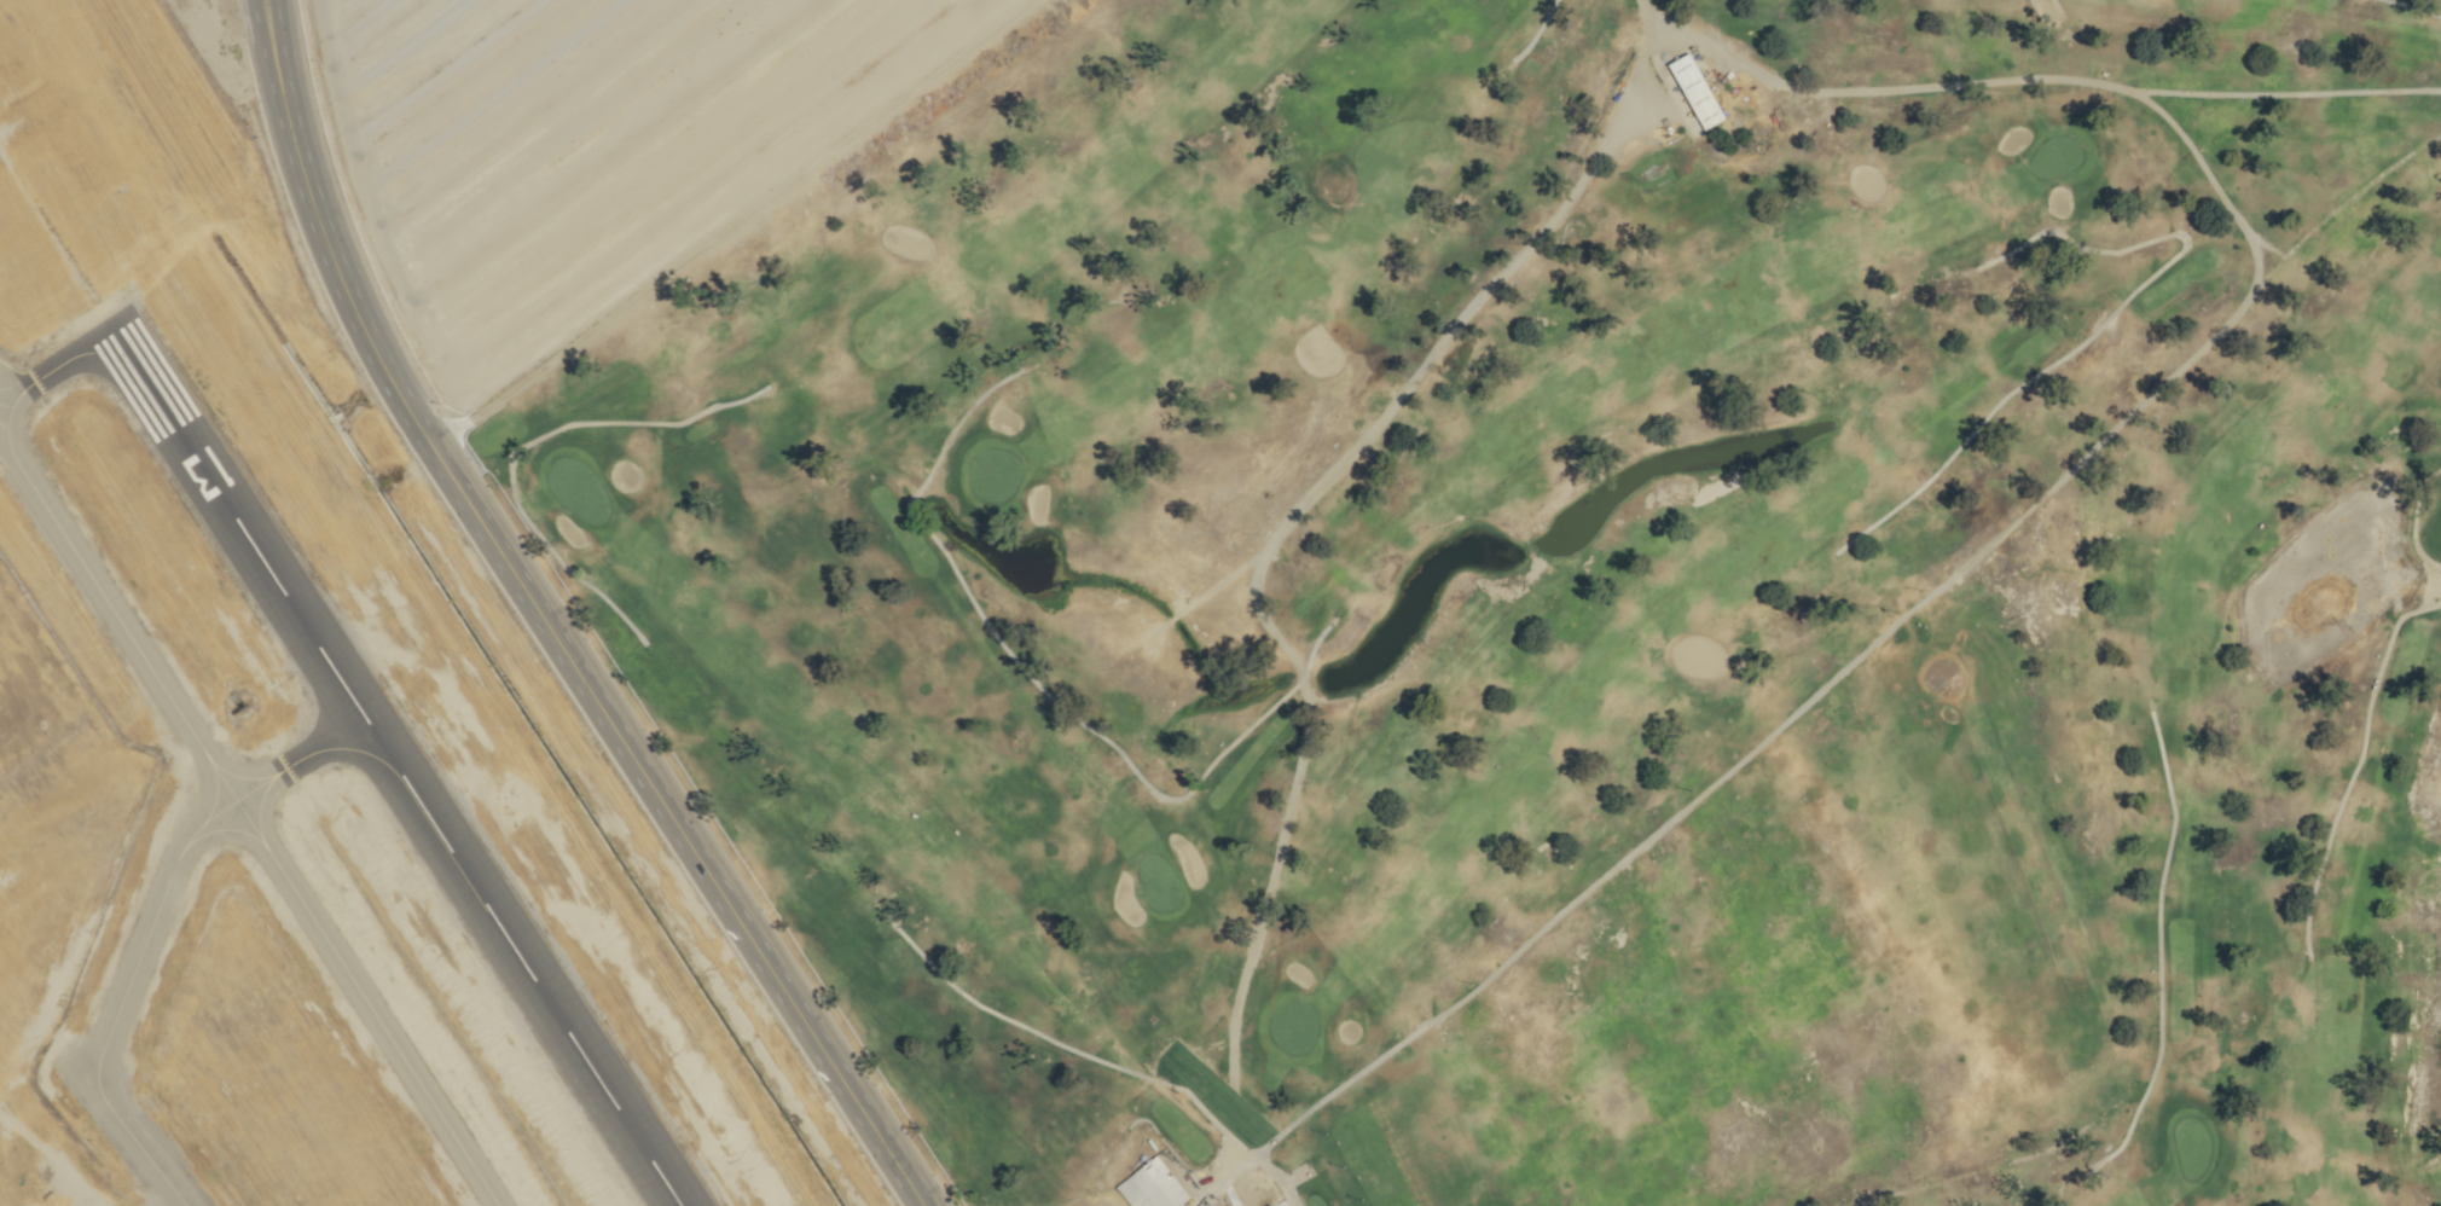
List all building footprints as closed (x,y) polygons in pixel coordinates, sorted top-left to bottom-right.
[(1722,121),(1690,52),(1667,63),(1699,131),(1722,121)] [(1155,1154),(1114,1187),(1129,1205),(1176,1205),(1188,1196),(1155,1154)]
